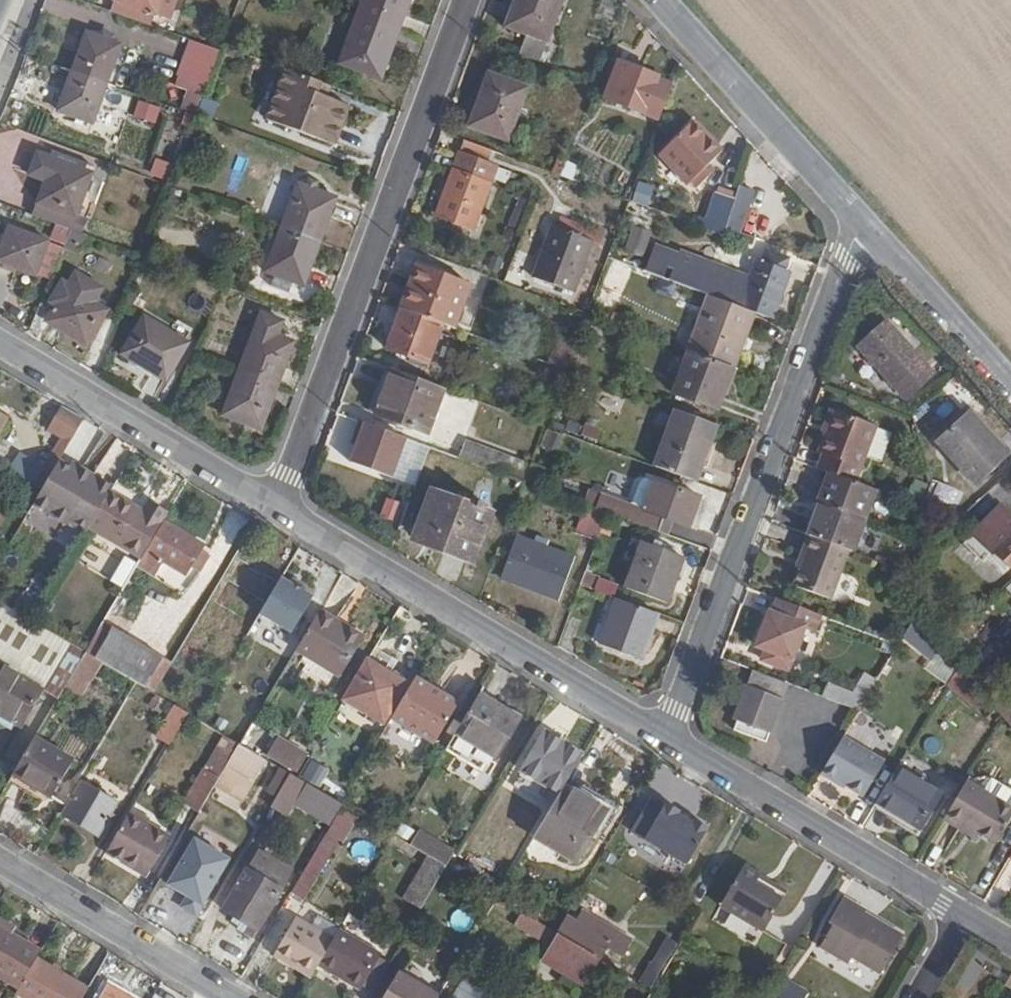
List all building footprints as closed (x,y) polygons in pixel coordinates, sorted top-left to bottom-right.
[(154,13),(159,0),(121,0),(154,13)] [(400,32),(412,0),(364,0),(358,17),(400,32)] [(538,58),(560,0),(516,0),(508,24),(525,30),(518,50),(538,58)] [(383,79),(400,32),(358,17),(341,65),(383,79)] [(86,31),(73,73),(109,87),(124,43),(86,31)] [(179,75),(207,86),(220,50),(192,41),(179,75)] [(144,45),(141,56),(165,64),(168,53),(144,45)] [(658,75),(619,61),(607,96),(645,110),(658,75)] [(349,104),(317,93),(310,90),(313,80),(285,69),(266,120),(332,146),(349,104)] [(539,91),(490,72),(470,124),(519,143),(539,91)] [(109,87),(73,73),(59,112),(95,127),(109,87)] [(317,93),(321,83),(313,80),(310,90),(317,93)] [(132,112),(137,97),(117,91),(112,106),(132,112)] [(137,101),(132,118),(154,126),(160,108),(137,101)] [(722,152),(696,123),(664,151),(696,188),(708,179),(702,171),(722,152)] [(497,167),(502,154),(465,140),(436,216),(472,229),(490,179),(506,184),(509,176),(514,178),(516,173),(497,167)] [(75,218),(93,175),(37,154),(28,175),(46,182),(38,204),(75,218)] [(557,159),(552,174),(572,180),(577,165),(557,159)] [(647,205),(654,186),(636,180),(630,199),(647,205)] [(299,185),(282,229),(319,242),(336,199),(299,185)] [(756,191),(741,185),(736,199),(726,226),(723,233),(737,239),(756,191)] [(726,226),(736,199),(718,192),(707,218),(726,226)] [(824,207),(817,201),(812,206),(818,213),(824,207)] [(598,243),(601,234),(560,218),(557,227),(553,226),(534,276),(573,291),(592,242),(598,243)] [(632,224),(624,246),(642,253),(650,231),(632,224)] [(12,228),(0,259),(0,261),(35,275),(48,243),(12,228)] [(319,242),(282,229),(265,273),(303,286),(319,242)] [(670,281),(713,296),(729,302),(753,311),(771,318),(788,271),(782,269),(786,257),(766,249),(761,261),(757,259),(749,277),(680,252),(670,281)] [(419,264),(402,308),(442,323),(455,327),(471,284),(419,264)] [(107,303),(65,287),(51,323),(92,339),(107,303)] [(693,351),(733,365),(753,311),(729,302),(713,296),(693,351)] [(442,323),(402,308),(388,346),(428,361),(442,323)] [(237,372),(277,387),(293,343),(275,336),(279,323),(258,316),(237,372)] [(599,320),(590,317),(584,336),(592,339),(599,320)] [(182,341),(135,322),(121,364),(167,381),(182,341)] [(914,353),(888,322),(859,347),(905,401),(932,378),(912,355),(914,353)] [(553,363),(568,368),(579,340),(564,335),(553,363)] [(718,407),(733,365),(693,351),(690,350),(674,391),(718,407)] [(431,434),(447,390),(390,369),(375,413),(431,434)] [(261,429),(277,387),(237,372),(222,414),(261,429)] [(835,408),(830,406),(822,429),(826,431),(835,408)] [(83,420),(62,408),(50,428),(63,437),(70,441),(83,420)] [(824,451),(818,465),(829,469),(835,472),(848,477),(856,479),(877,423),(835,408),(819,450),(824,451)] [(696,480),(717,423),(677,409),(656,466),(696,480)] [(1009,457),(969,411),(937,440),(978,485),(1009,457)] [(593,441),(603,429),(588,417),(578,429),(593,441)] [(392,477),(407,438),(359,420),(355,435),(360,438),(357,445),(351,463),(392,477)] [(556,450),(561,432),(544,428),(539,445),(556,450)] [(360,438),(355,435),(351,442),(357,445),(360,438)] [(70,441),(63,437),(52,455),(59,461),(70,441)] [(465,438),(459,454),(520,477),(527,461),(465,438)] [(52,455),(33,485),(42,490),(58,462),(59,461),(52,455)] [(877,488),(904,498),(909,483),(917,487),(922,475),(902,457),(894,479),(875,471),(870,485),(877,488)] [(42,490),(33,504),(67,525),(70,520),(88,531),(90,527),(111,492),(113,489),(81,469),(78,473),(58,462),(42,490)] [(835,472),(829,469),(818,500),(821,501),(822,502),(835,472)] [(877,488),(870,485),(856,479),(848,477),(835,472),(822,502),(865,518),(877,488)] [(665,519),(673,522),(688,528),(700,496),(656,480),(644,509),(602,494),(597,508),(608,512),(660,531),(665,519)] [(477,508),(433,490),(416,538),(475,559),(492,513),(485,510),(487,503),(480,500),(477,508)] [(90,527),(141,558),(168,512),(150,502),(143,512),(111,492),(90,527)] [(853,548),(865,518),(822,502),(821,501),(809,531),(850,547),(853,548)] [(1002,502),(955,546),(975,566),(996,547),(1010,562),(1010,511),(1002,502)] [(577,532),(597,540),(608,512),(597,508),(587,505),(577,532)] [(930,543),(955,521),(924,510),(914,536),(930,543)] [(660,531),(668,534),(673,522),(665,519),(660,531)] [(190,567),(199,551),(201,548),(165,525),(148,554),(184,577),(190,567)] [(840,562),(846,546),(802,529),(797,544),(794,543),(781,577),(790,581),(787,590),(813,600),(829,558),(840,562)] [(535,545),(517,537),(503,578),(560,599),(575,559),(549,550),(551,543),(538,538),(535,545)] [(685,556),(645,540),(628,586),(668,601),(685,556)] [(208,557),(199,551),(190,567),(198,572),(208,557)] [(598,576),(594,589),(612,595),(617,582),(598,576)] [(235,607),(222,629),(260,652),(287,606),(273,598),(270,602),(252,592),(241,610),(235,607)] [(812,609),(777,596),(759,645),(792,658),(812,609)] [(643,657),(659,611),(620,597),(603,643),(643,657)] [(57,699),(85,651),(34,621),(0,601),(0,665),(39,688),(57,699)] [(221,617),(207,609),(193,633),(206,641),(221,617)] [(364,639),(320,611),(297,650),(341,678),(364,639)] [(85,651),(102,662),(120,632),(103,622),(85,651)] [(898,638),(944,676),(956,661),(911,623),(898,638)] [(102,662),(138,683),(144,686),(162,658),(120,632),(102,662)] [(162,658),(144,686),(154,692),(171,663),(162,658)] [(279,675),(284,667),(272,660),(266,667),(279,675)] [(408,686),(367,662),(346,700),(385,723),(408,686)] [(14,724),(18,727),(39,688),(0,665),(0,747),(14,724)] [(969,708),(984,694),(966,673),(959,666),(947,684),(969,708)] [(792,683),(757,670),(738,718),(742,732),(758,738),(762,731),(771,734),(792,683)] [(462,699),(419,673),(394,715),(437,741),(462,699)] [(860,710),(871,692),(861,688),(850,706),(860,710)] [(1010,723),(1010,703),(1001,691),(990,700),(1005,717),(1010,723)] [(519,721),(477,696),(446,748),(491,775),(500,763),(496,760),(519,721)] [(190,713),(179,707),(159,738),(171,745),(190,713)] [(762,731),(758,738),(768,742),(771,734),(762,731)] [(276,734),(265,756),(297,773),(308,751),(276,734)] [(558,793),(579,756),(544,735),(521,771),(558,793)] [(187,800),(202,809),(220,779),(241,743),(228,736),(212,764),(208,764),(187,800)] [(847,786),(864,797),(885,761),(844,737),(822,774),(835,782),(836,780),(847,786)] [(33,740),(13,773),(54,796),(72,764),(33,740)] [(241,743),(220,779),(249,797),(271,761),(241,743)] [(302,774),(318,785),(329,770),(312,759),(302,774)] [(941,796),(897,768),(877,801),(921,828),(941,796)] [(304,781),(300,779),(285,770),(271,791),(279,796),(276,800),(290,807),(304,781)] [(967,781),(944,818),(960,828),(963,823),(974,830),(995,843),(1010,818),(1010,791),(992,779),(985,792),(967,781)] [(836,780),(835,782),(845,789),(847,786),(836,780)] [(116,804),(82,784),(63,815),(97,835),(116,804)] [(581,793),(566,784),(535,835),(578,861),(614,802),(586,785),(581,793)] [(689,862),(707,820),(645,794),(627,836),(689,862)] [(319,815),(332,823),(344,805),(342,804),(329,796),(319,815)] [(128,815),(124,822),(144,835),(146,831),(148,828),(128,815)] [(124,822),(103,858),(126,872),(129,868),(148,881),(169,846),(146,831),(144,835),(124,822)] [(971,835),(974,830),(963,823),(960,828),(971,835)] [(419,831),(410,845),(429,855),(436,842),(419,831)] [(446,866),(454,852),(436,842),(429,855),(446,866)] [(446,866),(429,855),(405,898),(421,908),(446,866)] [(286,883),(251,861),(221,911),(234,918),(229,927),(251,941),(286,883)] [(310,861),(294,886),(307,894),(322,869),(310,861)] [(773,934),(791,902),(755,881),(760,873),(745,864),(721,904),(773,934)] [(129,868),(126,872),(146,885),(148,881),(129,868)] [(755,881),(791,902),(796,894),(760,873),(755,881)] [(499,897),(487,890),(481,902),(492,909),(499,897)] [(499,897),(492,909),(544,939),(551,928),(499,897)] [(867,911),(844,897),(827,925),(832,928),(820,947),(848,964),(851,959),(879,976),(902,937),(864,915),(867,911)] [(269,949),(310,974),(316,964),(332,938),(291,912),(269,949)] [(576,922),(567,918),(560,931),(601,954),(606,946),(622,957),(632,941),(582,912),(576,922)] [(9,933),(11,929),(0,922),(0,928),(9,933)] [(332,938),(316,964),(359,990),(361,987),(379,955),(381,952),(339,927),(332,938)] [(19,991),(39,956),(41,953),(9,933),(0,928),(0,979),(19,991)] [(599,956),(556,931),(551,928),(544,939),(549,942),(541,956),(584,982),(599,956)] [(680,941),(671,936),(645,980),(653,985),(680,941)] [(361,987),(370,994),(389,961),(379,955),(361,987)] [(23,997),(84,997),(90,987),(39,956),(19,991),(17,994),(23,997)] [(450,979),(411,956),(386,997),(439,997),(450,979)] [(1007,978),(996,971),(993,976),(1004,983),(1007,978)] [(108,986),(101,997),(128,997),(108,986)]
